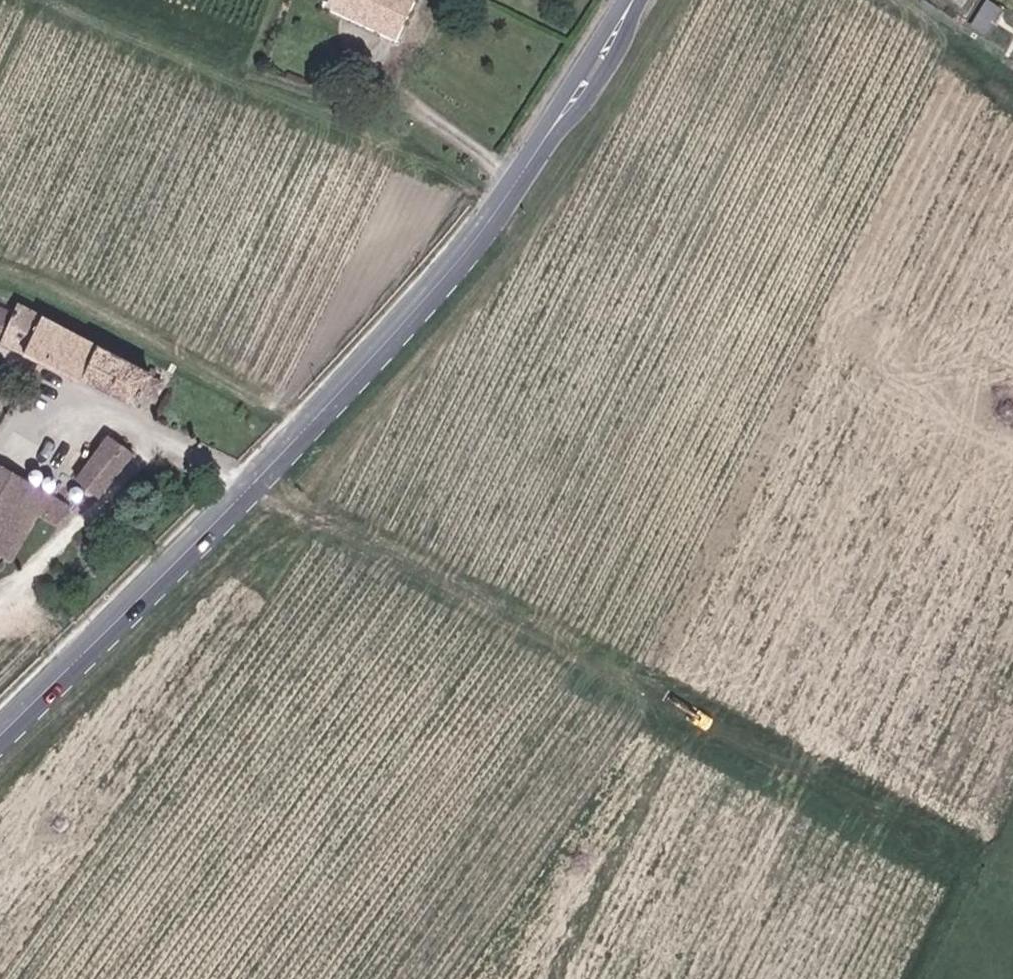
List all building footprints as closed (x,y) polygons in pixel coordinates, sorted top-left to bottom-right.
[(350,16),(353,9),(333,0),(326,0),(324,4),(350,16)] [(350,16),(396,38),(414,0),(333,0),(353,9),(350,16)] [(989,33),(1004,5),(993,0),(985,0),(973,25),(989,33)] [(134,406),(142,391),(155,398),(163,382),(150,376),(151,374),(15,303),(11,311),(0,305),(0,344),(134,406)] [(74,477),(98,498),(135,454),(106,434),(74,477)] [(11,562),(39,514),(57,524),(70,505),(0,465),(0,557),(11,562)]
